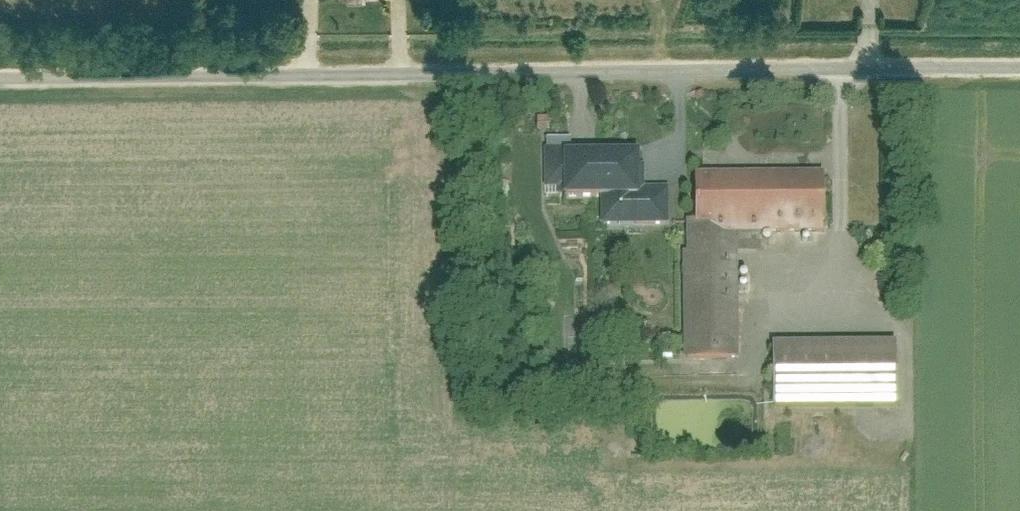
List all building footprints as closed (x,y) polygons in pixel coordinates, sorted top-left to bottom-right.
[(623,148),(545,149),(545,187),(558,187),(558,196),(565,196),(565,198),(600,198),(601,226),(670,225),(669,187),(645,187),(644,165),(641,165),(640,151),(623,151),(623,148)] [(687,360),(741,360),(740,235),(826,235),(825,173),(696,174),(696,220),(686,220),(687,360)] [(900,344),(773,347),(775,414),(902,411),(900,344)]
